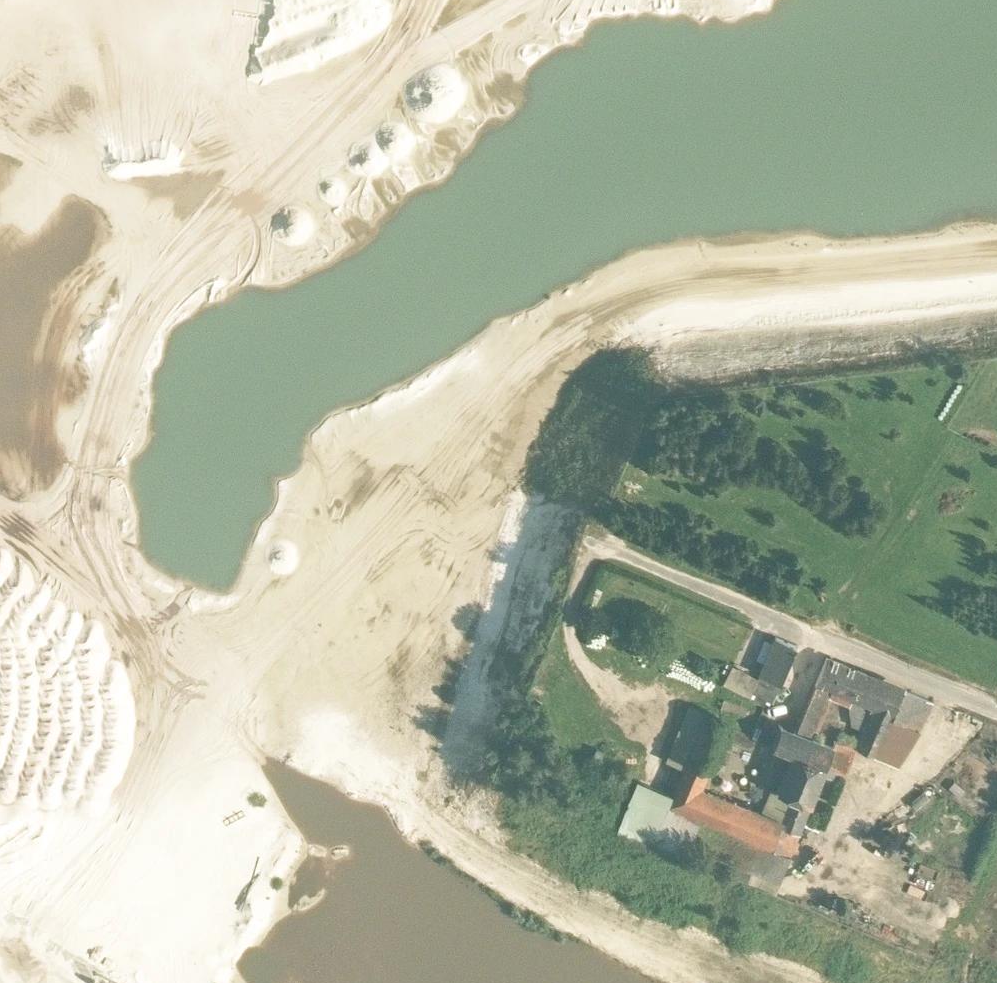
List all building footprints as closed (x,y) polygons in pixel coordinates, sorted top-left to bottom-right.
[(773,701),(796,644),(774,635),(758,672),(760,673),(757,678),(729,664),(723,679),(739,685),(735,694),(764,706),(767,699),(773,701)] [(826,658),(800,726),(813,732),(830,689),(853,698),(849,706),(851,724),(864,729),(857,749),(898,766),(932,701),(826,658)] [(813,732),(800,726),(797,733),(782,727),(775,744),(795,752),(779,794),(792,798),(781,821),(700,790),(727,724),(708,716),(709,713),(689,705),(666,759),(683,767),(671,794),(637,780),(616,829),(775,894),(780,880),(825,766),(847,774),(857,749),(835,741),(833,746),(811,737),(813,732)] [(751,747),(755,737),(734,728),(729,738),(751,747)] [(911,883),(914,873),(890,868),(888,878),(911,883)]
